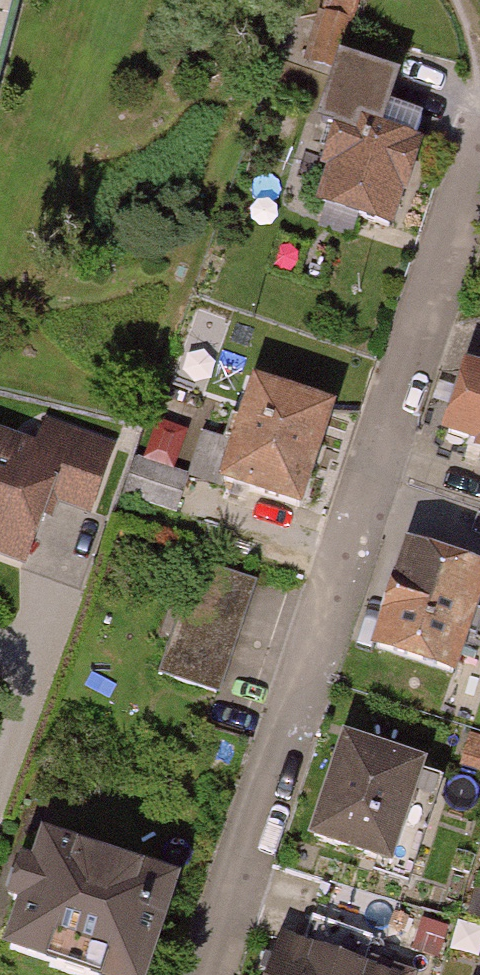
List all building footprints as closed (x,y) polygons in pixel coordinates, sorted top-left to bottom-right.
[(25,0),(0,0),(0,96),(25,0)] [(362,0),(336,0),(336,15),(362,15),(362,0)] [(414,150),(333,126),(308,210),(390,234),(414,150)] [(431,434),(479,450),(479,357),(459,350),(431,434)] [(248,380),(213,480),(297,509),(332,410),(248,380)] [(0,427),(0,555),(15,561),(42,486),(96,506),(121,440),(43,412),(32,439),(0,427)] [(361,651),(446,680),(479,580),(479,571),(397,543),(361,651)] [(254,585),(190,566),(157,674),(221,693),(254,585)] [(421,771),(330,743),(298,843),(389,872),(421,771)] [(35,824),(0,928),(0,943),(96,974),(149,974),(183,873),(35,824)] [(271,944),(261,974),(364,974),(271,944)]
